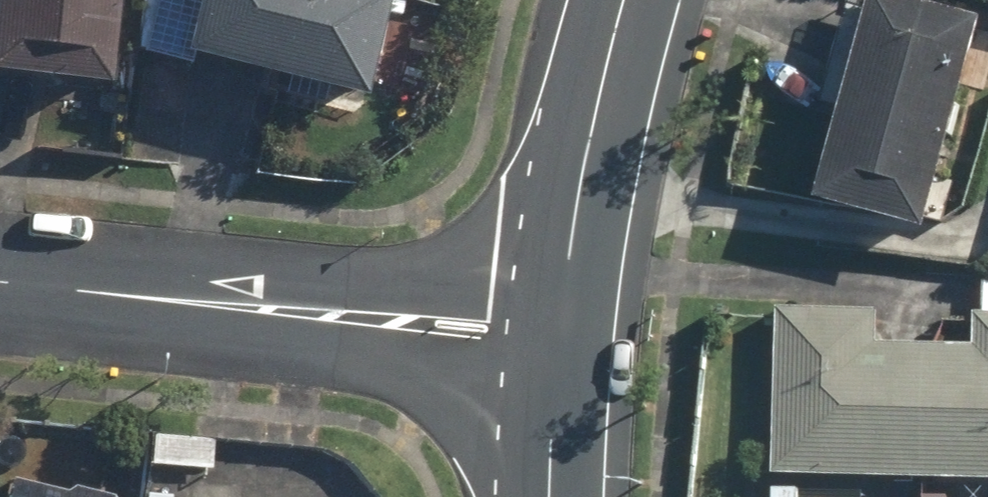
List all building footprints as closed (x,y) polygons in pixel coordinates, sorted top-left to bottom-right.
[(99,91),(107,0),(0,0),(0,83),(99,91)] [(171,68),(359,113),(384,7),(355,0),(187,0),(171,68)] [(873,0),(865,0),(814,207),(920,232),(971,24),(873,0)] [(773,305),(769,474),(987,480),(987,286),(975,286),(973,351),(874,348),(876,307),(773,305)]
